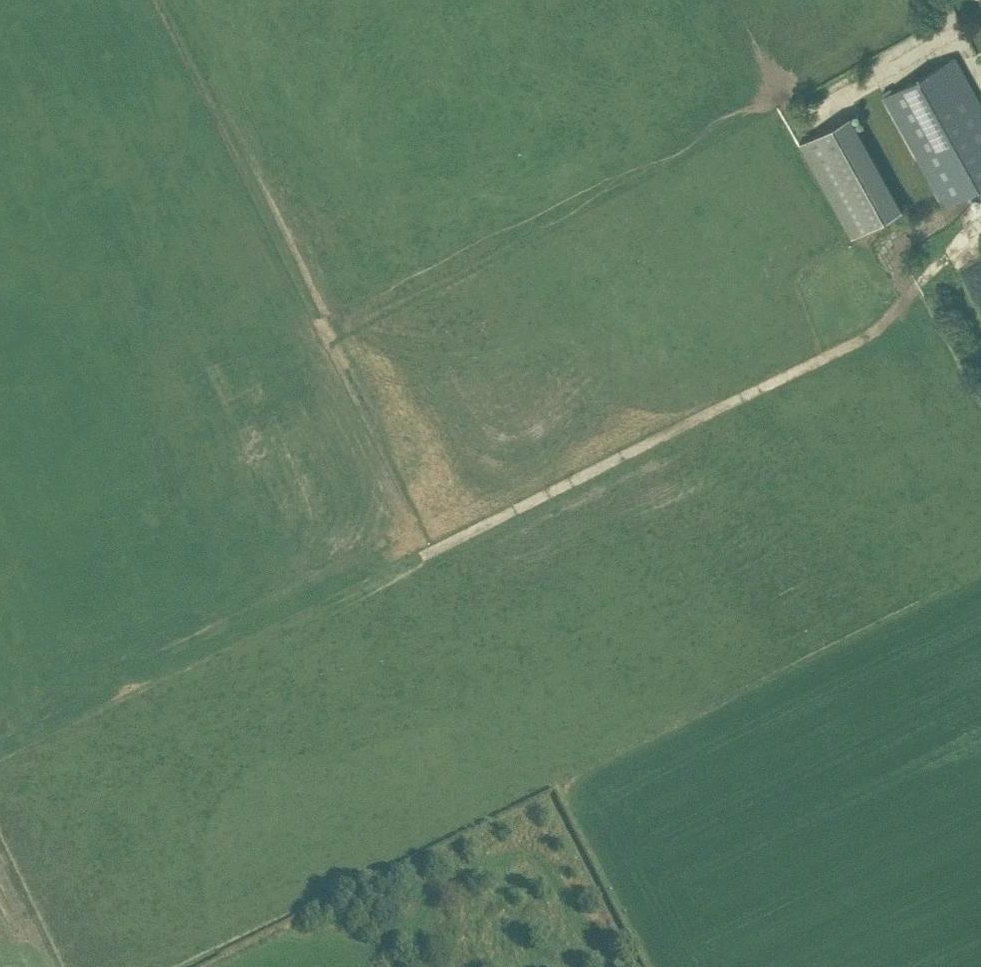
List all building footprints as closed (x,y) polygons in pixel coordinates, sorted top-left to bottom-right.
[(895,112),(947,206),(980,187),(980,102),(955,56),(893,90),(892,87),(883,92),(895,112)] [(852,235),(901,208),(850,115),(801,142),(852,235)]
